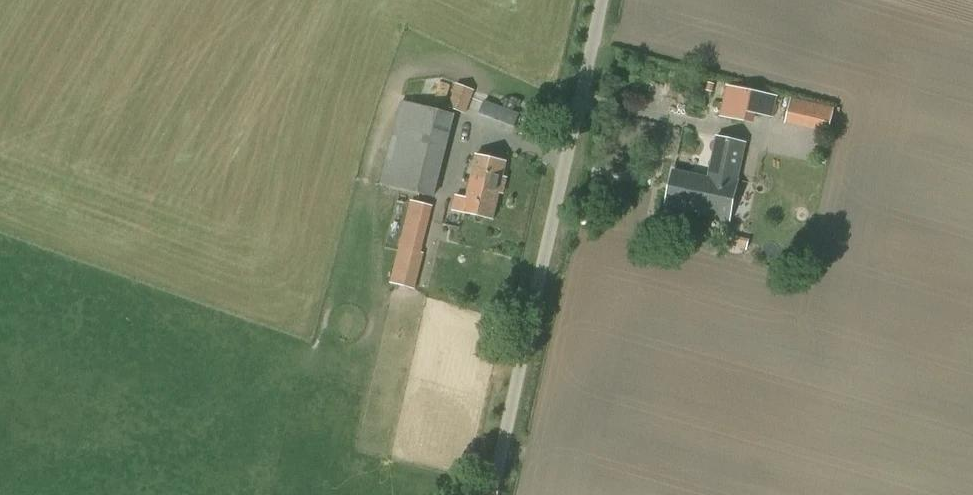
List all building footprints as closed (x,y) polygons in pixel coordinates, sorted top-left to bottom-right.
[(474,91),(457,84),(448,107),(466,113),(474,91)] [(727,86),(721,116),(731,118),(733,109),(750,112),(754,91),(727,86)] [(381,184),(434,197),(454,115),(401,101),(381,184)] [(519,115),(484,101),(477,119),(513,132),(519,115)] [(819,104),(814,124),(829,127),(834,108),(819,104)] [(673,170),(666,203),(701,211),(700,216),(730,222),(739,180),(738,180),(745,143),(735,141),(717,137),(708,177),(691,174),(673,170)] [(456,196),(453,210),(493,219),(506,162),(476,155),(466,198),(456,196)] [(391,283),(416,289),(424,253),(421,252),(433,206),(411,201),(391,283)] [(736,241),(734,248),(746,251),(748,244),(736,241)]
